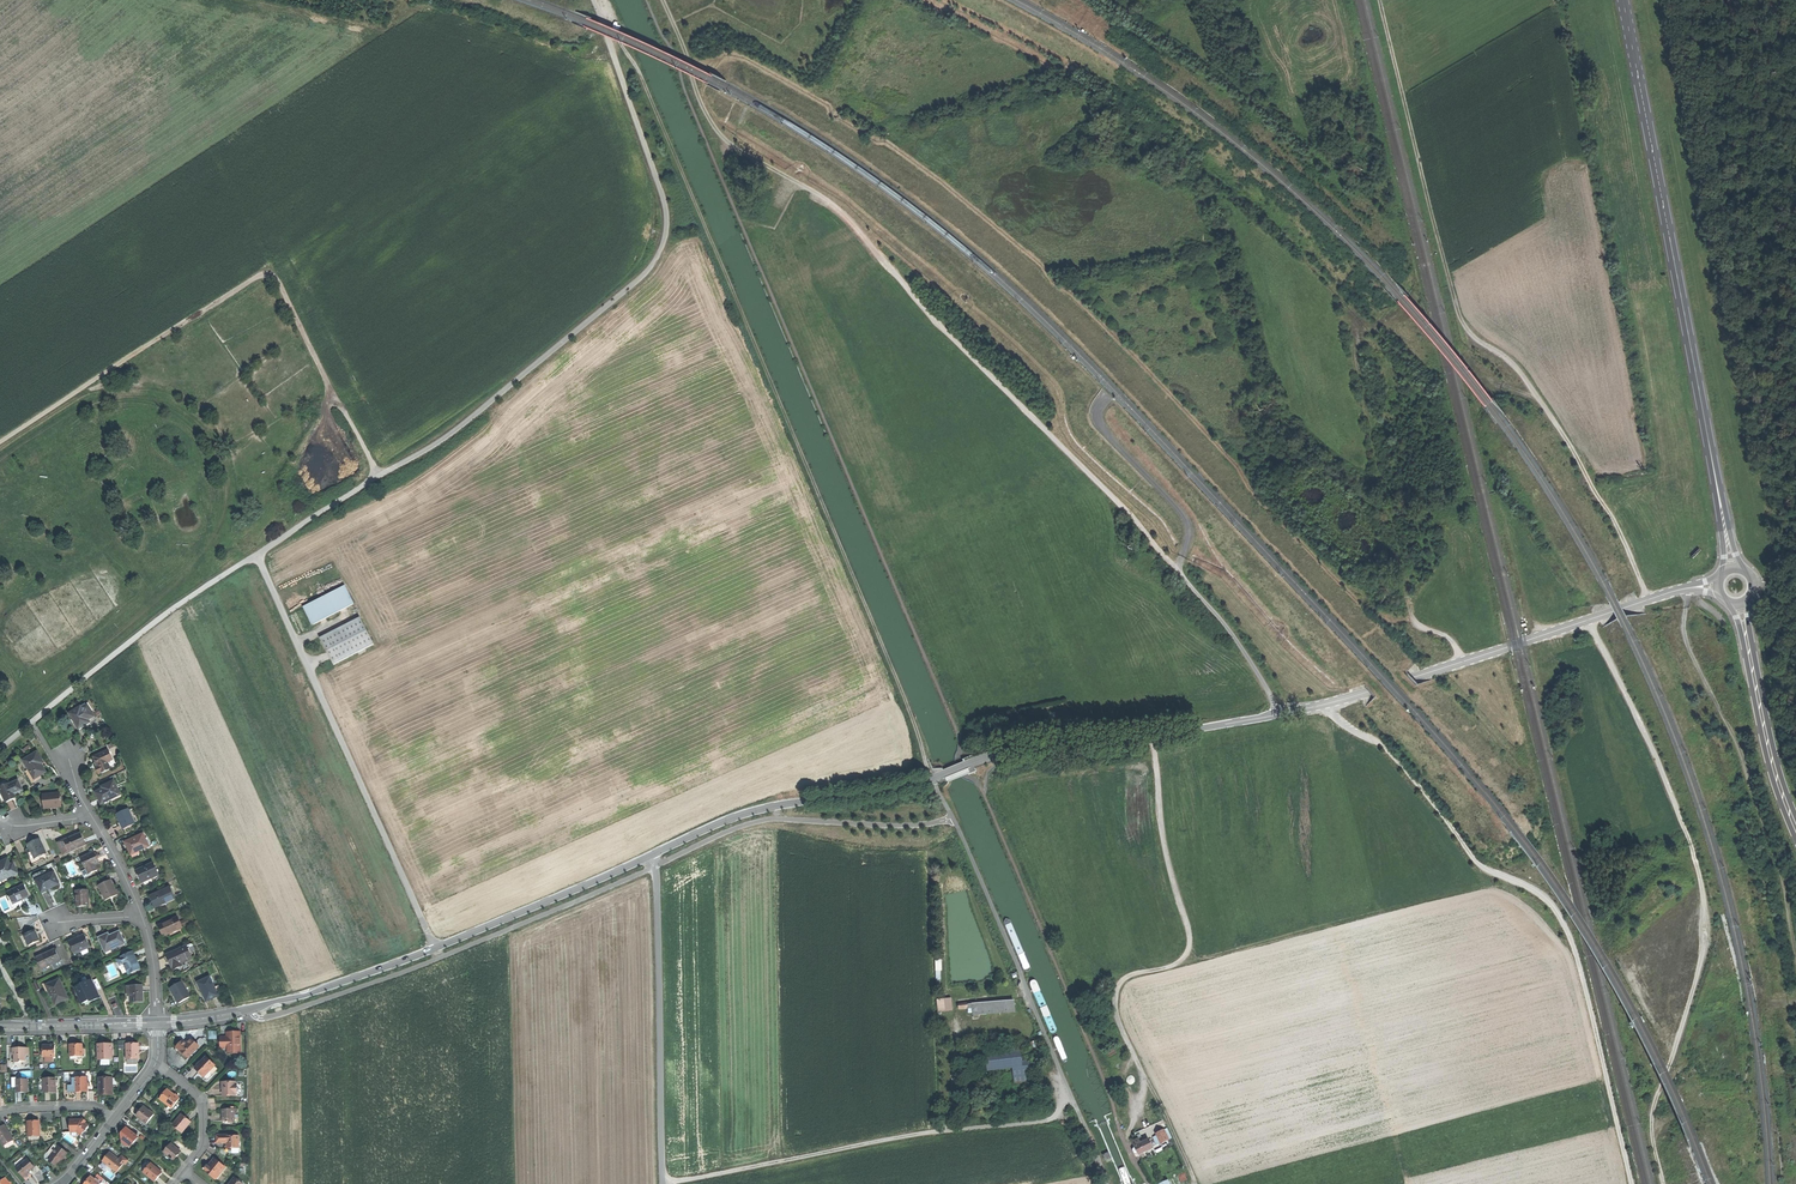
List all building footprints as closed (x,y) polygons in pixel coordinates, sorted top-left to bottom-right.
[(1695,560),(1704,553),(1699,547),(1691,554),(1695,560)] [(303,608),(312,626),(352,607),(344,589),(303,608)] [(334,666),(374,645),(361,619),(320,640),(334,666)] [(70,714),(79,730),(87,726),(96,721),(87,704),(70,714)] [(110,752),(95,759),(97,764),(98,768),(96,769),(99,775),(111,770),(108,763),(113,761),(110,752)] [(39,754),(24,762),(35,781),(47,774),(44,769),(43,766),(45,764),(39,754)] [(6,803),(11,801),(17,799),(16,795),(22,793),(18,782),(11,785),(10,784),(0,788),(0,790),(6,803)] [(102,805),(121,797),(115,782),(103,787),(104,790),(97,793),(100,800),(102,805)] [(44,795),(45,810),(52,809),(61,808),(60,794),(44,795)] [(121,824),(123,830),(135,825),(129,811),(117,816),(121,824)] [(65,841),(70,853),(87,846),(84,840),(82,834),(65,841)] [(129,851),(131,856),(150,848),(144,835),(133,839),(134,840),(126,844),(129,851)] [(64,855),(70,853),(65,841),(59,844),(64,855)] [(32,852),(35,860),(42,857),(47,855),(44,846),(40,847),(38,842),(33,844),(29,845),(32,852)] [(43,861),(42,857),(35,860),(32,852),(29,853),(33,865),(43,861)] [(96,852),(81,859),(86,870),(90,869),(98,866),(101,864),(99,858),(96,852)] [(0,864),(0,884),(20,875),(17,869),(13,870),(11,867),(9,860),(0,864)] [(141,878),(143,883),(159,876),(153,863),(146,866),(147,868),(144,869),(144,868),(137,871),(141,878)] [(100,870),(98,866),(90,869),(92,874),(100,870)] [(37,881),(42,893),(51,889),(59,885),(55,875),(46,878),(45,877),(37,881)] [(159,876),(143,883),(145,888),(158,882),(157,881),(160,879),(159,876)] [(100,885),(106,901),(113,898),(118,896),(111,880),(107,882),(101,885),(100,885)] [(9,893),(16,909),(22,906),(27,904),(25,899),(30,897),(25,886),(9,893)] [(153,902),(156,908),(175,899),(170,888),(151,896),(153,902)] [(83,906),(89,906),(89,890),(77,890),(77,906),(83,906)] [(162,932),(164,936),(182,929),(180,924),(178,919),(160,927),(162,932)] [(188,920),(180,924),(182,929),(190,925),(188,920)] [(24,935),(29,945),(39,941),(37,935),(35,930),(24,935)] [(99,938),(106,953),(126,944),(120,932),(113,935),(112,932),(105,935),(99,938)] [(70,942),(75,955),(91,948),(85,936),(76,940),(70,942)] [(187,946),(167,955),(170,962),(173,968),(174,968),(176,970),(183,967),(181,964),(193,959),(190,953),(187,946)] [(48,954),(43,956),(48,968),(61,963),(55,951),(48,954)] [(133,954),(117,961),(119,966),(124,964),(129,975),(141,970),(137,961),(133,954)] [(198,983),(207,1002),(213,999),(219,997),(210,978),(198,983)] [(60,980),(47,986),(56,1005),(62,1002),(69,1000),(60,980)] [(92,981),(75,988),(82,1005),(90,1002),(91,1004),(95,1002),(100,1000),(92,981)] [(177,1000),(179,1004),(191,998),(183,983),(171,989),(173,994),(175,993),(177,996),(178,1000),(177,1000)] [(143,987),(128,987),(128,994),(131,994),(131,1003),(143,1003),(143,994),(143,987)] [(937,1000),(937,1011),(952,1010),(952,999),(937,1000)] [(974,1008),(974,1014),(1015,1012),(1015,1001),(969,1004),(969,1008),(974,1008)] [(232,1034),(227,1034),(227,1038),(220,1038),(220,1049),(227,1049),(227,1055),(239,1054),(239,1034),(232,1034)] [(186,1055),(189,1058),(199,1048),(192,1041),(187,1046),(184,1043),(180,1047),(177,1049),(185,1056),(186,1055)] [(75,1044),(69,1044),(70,1057),(82,1056),(82,1044),(75,1044)] [(103,1044),(97,1044),(97,1058),(111,1058),(110,1044),(103,1044)] [(49,1045),(43,1045),(43,1057),(45,1057),(53,1056),(56,1056),(55,1045),(49,1045)] [(138,1045),(125,1046),(125,1060),(136,1060),(138,1060),(138,1055),(138,1052),(138,1048),(138,1045)] [(20,1049),(13,1049),(13,1056),(15,1056),(15,1063),(21,1063),(21,1061),(25,1061),(25,1055),(26,1055),(26,1049),(20,1049)] [(186,1061),(189,1058),(186,1055),(185,1056),(177,1049),(176,1051),(186,1061)] [(1019,1062),(1018,1050),(983,1054),(985,1072),(1010,1069),(1012,1085),(1031,1083),(1028,1061),(1019,1062)] [(200,1073),(204,1078),(215,1067),(206,1058),(195,1068),(200,1073)] [(55,1078),(43,1079),(44,1092),(50,1092),(56,1092),(55,1078)] [(87,1078),(75,1078),(75,1091),(82,1091),(87,1091),(87,1078)] [(111,1079),(98,1079),(98,1094),(111,1094),(111,1088),(111,1079)] [(22,1092),(28,1092),(28,1081),(16,1081),(16,1092),(22,1092)] [(235,1084),(223,1084),(223,1091),(223,1098),(235,1097),(235,1084)] [(157,1099),(160,1101),(168,1092),(165,1089),(157,1099)] [(160,1101),(171,1110),(178,1100),(173,1096),(168,1092),(160,1101)] [(137,1115),(147,1123),(154,1114),(144,1106),(140,1111),(137,1115)] [(236,1111),(221,1111),(221,1117),(221,1124),(226,1124),(226,1125),(233,1125),(233,1119),(236,1119),(236,1111)] [(171,1126),(181,1134),(185,1129),(189,1124),(180,1116),(171,1126)] [(70,1120),(70,1132),(76,1132),(81,1135),(85,1130),(88,1125),(84,1122),(85,1121),(82,1118),(80,1121),(78,1120),(70,1120)] [(34,1122),(29,1122),(29,1136),(41,1136),(40,1122),(34,1122)] [(0,1129),(0,1138),(5,1145),(14,1138),(5,1126),(0,1129)] [(136,1138),(125,1129),(122,1133),(120,1136),(126,1140),(123,1143),(129,1147),(136,1138)] [(1157,1132),(1162,1143),(1169,1139),(1164,1129),(1157,1132)] [(216,1146),(225,1145),(225,1137),(216,1137),(216,1141),(216,1146)] [(238,1137),(225,1137),(225,1145),(225,1149),(238,1149),(238,1137)] [(15,1140),(14,1138),(5,1145),(6,1147),(15,1140)] [(1138,1152),(1139,1153),(1152,1148),(1149,1140),(1145,1142),(1141,1143),(1135,1146),(1138,1152)] [(162,1154),(172,1162),(176,1157),(179,1152),(170,1145),(162,1154)] [(68,1154),(60,1147),(52,1156),(54,1157),(50,1162),(55,1166),(59,1162),(61,1163),(64,1159),(68,1154)] [(100,1151),(97,1155),(112,1167),(118,1158),(120,1160),(123,1157),(114,1150),(111,1153),(104,1147),(100,1151)] [(1108,1152),(1102,1155),(1105,1161),(1111,1158),(1108,1152)] [(17,1168),(26,1180),(30,1177),(32,1175),(29,1172),(35,1167),(29,1159),(17,1168)] [(209,1167),(204,1172),(214,1181),(223,1170),(212,1160),(209,1162),(207,1165),(209,1167)] [(139,1171),(143,1174),(150,1165),(146,1162),(139,1171)] [(143,1174),(153,1183),(157,1178),(160,1174),(150,1165),(143,1174)]
